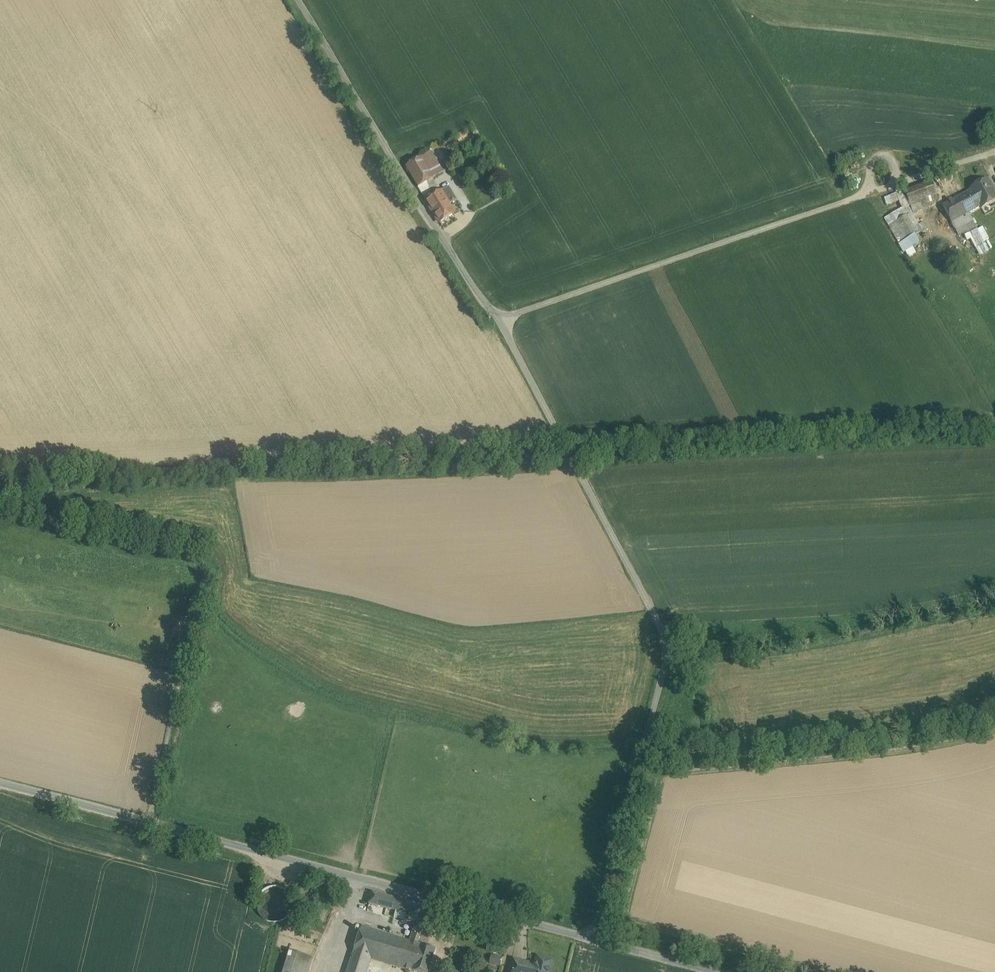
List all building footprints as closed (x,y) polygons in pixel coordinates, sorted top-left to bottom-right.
[(415,161),(406,166),(419,187),(427,182),(443,172),(431,151),(415,161)] [(409,152),(401,157),(406,166),(415,161),(409,152)] [(971,188),(972,190),(960,197),(969,213),(981,207),(982,208),(994,201),(994,194),(988,180),(971,188)] [(427,182),(419,187),(427,200),(435,195),(427,182)] [(932,182),(897,194),(903,209),(920,203),(923,209),(935,205),(933,196),(937,195),(932,182)] [(435,195),(427,200),(440,222),(454,214),(449,205),(457,200),(449,187),(435,195)] [(960,197),(943,205),(952,222),(969,213),(960,197)] [(911,212),(897,220),(893,213),(885,218),(900,244),(922,231),(923,232),(928,229),(924,222),(919,225),(911,212)] [(969,213),(952,222),(956,230),(973,221),(969,213)] [(983,226),(969,233),(980,255),(994,248),(983,226)] [(292,912),(293,905),(292,898),(288,892),(282,889),(275,887),(268,889),(262,893),(258,899),(257,906),(258,912),(262,918),(268,922),(275,923),(282,922),(288,918),(292,912)] [(430,907),(373,893),(370,904),(410,914),(409,921),(409,922),(411,922),(411,921),(416,923),(410,942),(418,944),(430,907)] [(362,927),(349,967),(365,971),(367,971),(371,959),(402,968),(410,942),(362,927)] [(410,942),(402,968),(411,971),(429,971),(436,950),(418,944),(410,942)] [(291,951),(284,971),(310,971),(314,959),(291,951)] [(503,958),(492,955),(490,963),(501,966),(503,958)] [(512,971),(550,971),(552,961),(538,958),(537,964),(534,966),(515,961),(512,971)]
